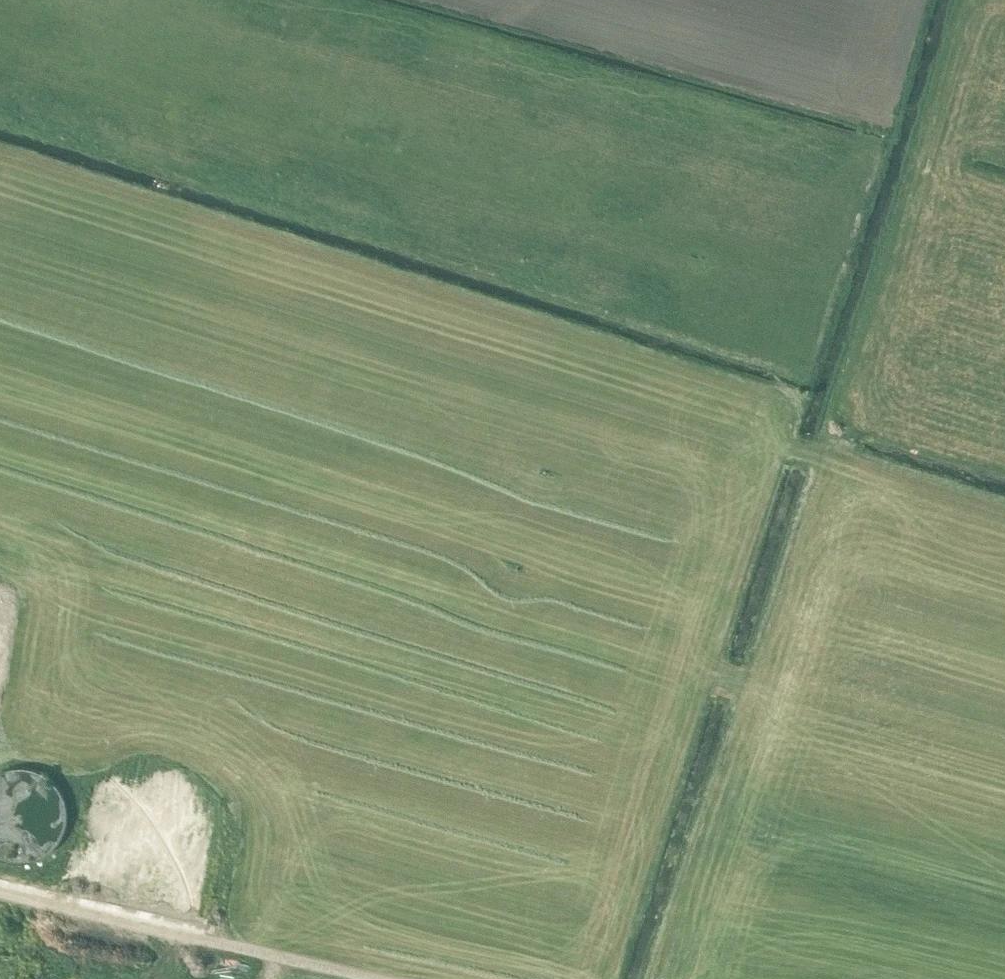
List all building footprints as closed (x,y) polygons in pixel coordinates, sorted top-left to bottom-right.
[(0,762),(0,861),(59,857),(53,759),(0,762)]
